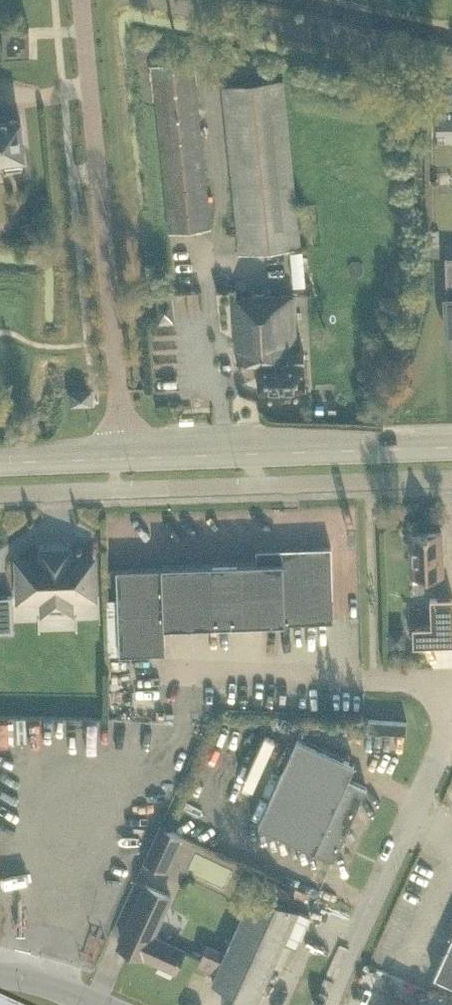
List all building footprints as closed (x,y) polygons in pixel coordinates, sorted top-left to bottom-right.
[(210,227),(193,61),(153,65),(170,231),(210,227)] [(223,87),(240,254),(300,248),(282,80),(223,87)] [(451,133),(451,116),(450,116),(435,116),(436,133),(451,133)] [(5,158),(6,168),(22,166),(21,156),(24,156),(20,119),(6,120),(6,118),(0,118),(0,158),(5,158)] [(257,364),(258,390),(305,388),(303,351),(296,351),(293,295),(235,298),(237,357),(237,361),(238,365),(257,364)] [(70,406),(93,405),(92,389),(69,390),(70,406)] [(441,532),(402,533),(402,534),(409,534),(411,575),(442,574),(441,532)] [(14,557),(15,603),(40,602),(40,616),(75,615),(74,600),(97,600),(96,555),(72,556),(72,546),(37,547),(37,557),(14,557)] [(197,564),(164,566),(164,568),(119,570),(122,654),(168,652),(167,626),(199,625),(333,621),(330,548),(257,550),(257,562),(197,564)] [(0,595),(0,632),(14,632),(13,595),(0,595)] [(412,627),(413,645),(451,644),(451,598),(430,598),(431,626),(412,627)] [(405,645),(404,628),(388,629),(389,646),(405,645)] [(367,722),(367,731),(405,734),(406,734),(406,721),(368,719),(367,722)] [(258,824),(333,859),(366,787),(347,779),(354,764),(298,738),(258,824)] [(166,872),(183,835),(161,824),(144,861),(166,872)] [(183,950),(153,936),(171,896),(145,884),(120,939),(132,945),(130,950),(158,963),(155,970),(171,978),(183,950)] [(222,959),(202,951),(199,957),(210,962),(208,966),(217,970),(212,982),(256,1002),(298,909),(254,889),(222,959)] [(433,978),(451,986),(451,937),(433,978)]
